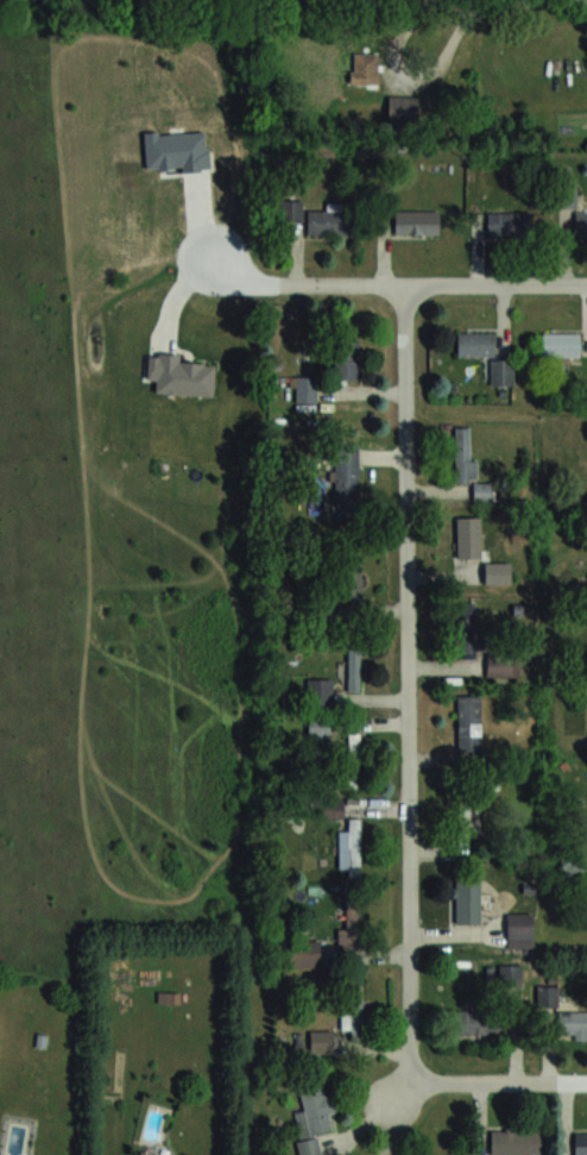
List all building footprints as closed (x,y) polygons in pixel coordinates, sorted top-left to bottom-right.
[(352,86),(377,86),(377,54),(352,54),(352,86)] [(575,205),(575,186),(561,186),(561,205),(575,205)] [(280,220),(302,220),(302,200),(280,200),(280,220)] [(307,234),(353,234),(353,209),(307,209),(307,234)] [(395,234),(438,234),(438,211),(395,211),(395,234)] [(487,235),(528,235),(528,212),(487,212),(487,235)] [(575,236),(586,236),(586,212),(575,212),(575,236)] [(494,356),(494,332),(457,332),(457,356),(494,356)] [(579,332),(542,332),(542,355),(579,355),(579,332)] [(335,380),(358,380),(358,340),(335,340),(335,380)] [(513,359),(484,359),(484,385),(513,384),(513,359)] [(295,404),(317,404),(317,376),(295,376),(295,404)] [(455,482),(473,482),(473,500),(490,500),(490,483),(477,483),(476,459),(469,459),(469,427),(455,427),(455,482)] [(334,444),(334,507),(359,507),(359,444),(334,444)] [(453,568),(488,569),(488,539),(454,538),(453,568)] [(361,601),(361,558),(338,558),(338,601),(361,601)] [(476,658),(476,603),(457,603),(457,658),(476,658)] [(360,690),(360,644),(347,644),(347,690),(360,690)] [(487,676),(519,676),(519,654),(487,654),(487,676)] [(308,707),(332,707),(332,678),(308,678),(308,707)] [(481,695),(457,695),(457,749),(481,749),(481,695)] [(329,738),(329,719),(308,719),(308,738),(329,738)] [(348,782),(362,782),(362,733),(348,733),(348,782)] [(342,801),(320,801),(320,817),(342,817),(342,801)] [(479,847),(479,804),(453,804),(453,847),(479,847)] [(339,830),(339,873),(360,873),(360,818),(349,818),(349,830),(339,830)] [(455,924),(480,924),(480,878),(455,878),(455,924)] [(346,927),(337,927),(338,947),(361,947),(361,893),(345,893),(346,927)] [(507,913),(507,946),(532,946),(532,913),(507,913)] [(289,965),(320,965),(320,942),(289,942),(289,965)] [(521,985),(521,964),(499,964),(499,985),(521,985)] [(343,976),(343,1030),(350,1030),(350,1042),(363,1042),(364,977),(343,976)] [(537,1005),(557,1005),(557,985),(537,985),(537,1005)] [(179,993),(159,993),(159,1002),(179,1002),(179,993)] [(450,1010),(450,1034),(506,1034),(506,1010),(450,1010)] [(558,1010),(558,1036),(572,1036),(572,1037),(586,1037),(586,1011),(558,1010)] [(332,1030),(309,1030),(309,1053),(332,1053),(332,1030)] [(303,1110),(293,1112),(302,1154),(322,1154),(317,1134),(332,1131),(328,1115),(339,1113),(335,1095),(326,1097),(323,1084),(299,1089),(303,1110)] [(542,1131),(490,1131),(490,1154),(542,1154),(542,1131)] [(575,1133),(575,1154),(586,1154),(586,1133),(575,1133)]
